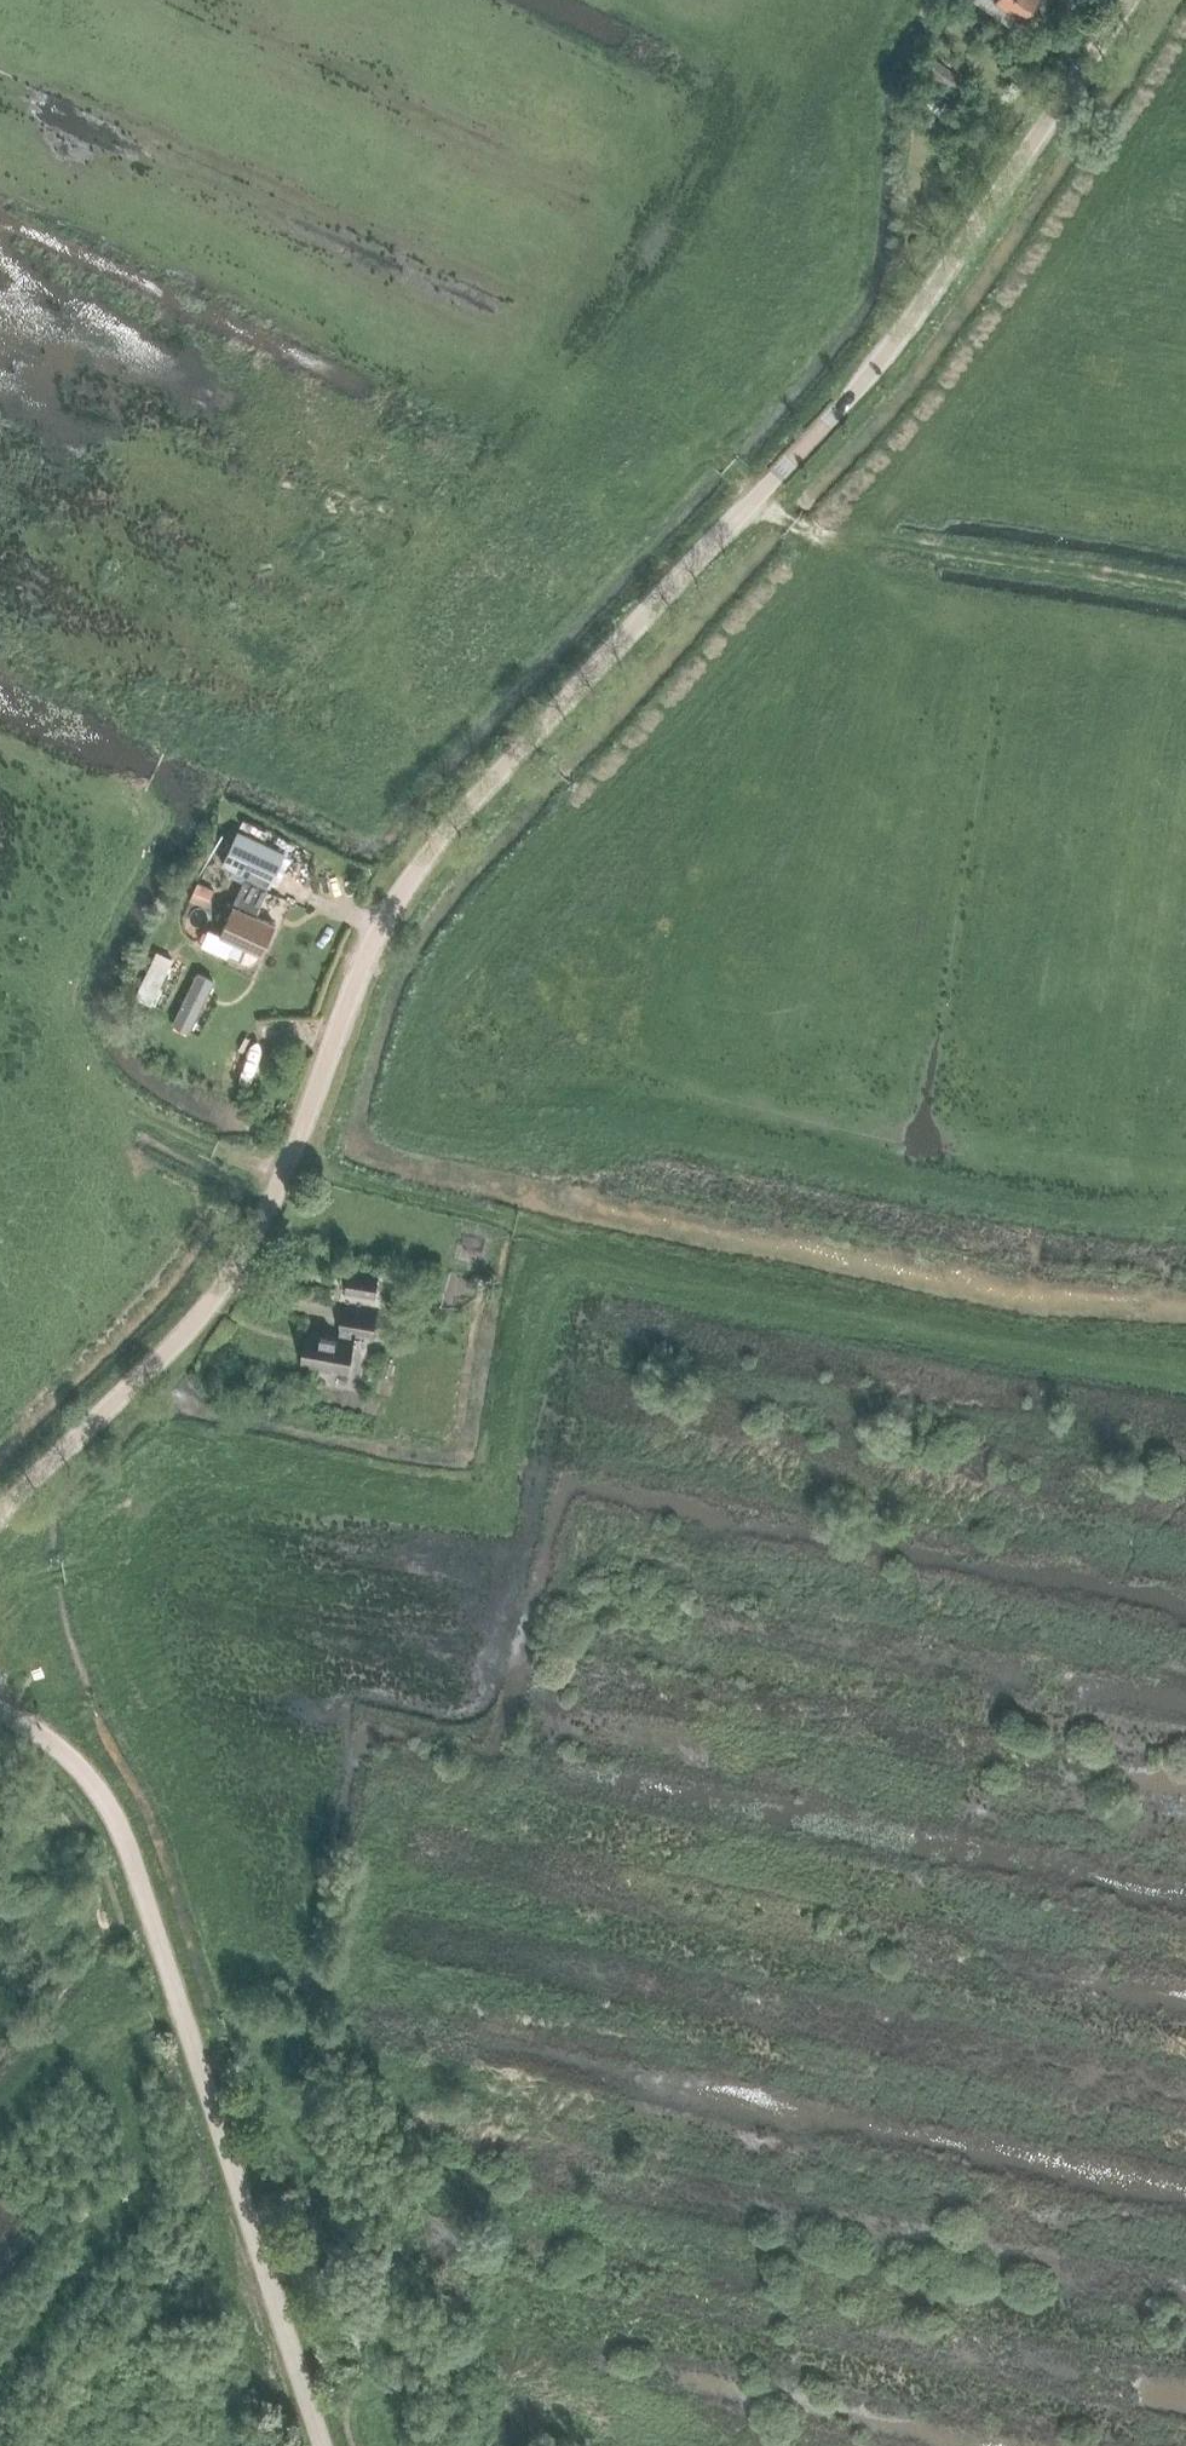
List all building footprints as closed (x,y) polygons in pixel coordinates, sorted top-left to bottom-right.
[(1025,21),(1039,0),(994,0),(1025,21)] [(930,67),(954,85),(962,74),(938,57),(930,67)] [(236,832),(221,865),(267,886),(282,853),(236,832)] [(243,881),(231,906),(232,907),(220,935),(207,929),(200,945),(227,957),(234,941),(261,953),(273,924),(254,916),(265,891),(243,881)] [(202,906),(210,889),(198,884),(191,900),(202,906)] [(156,951),(134,996),(150,1004),(172,959),(156,951)] [(165,1014),(173,1018),(194,971),(186,967),(165,1014)] [(197,969),(174,1021),(192,1029),(215,977),(197,969)] [(349,1266),(349,1270),(345,1289),(376,1294),(380,1271),(349,1266)] [(300,1365),(343,1372),(349,1333),(371,1337),(376,1310),(342,1305),(339,1327),(307,1322),(300,1365)]
